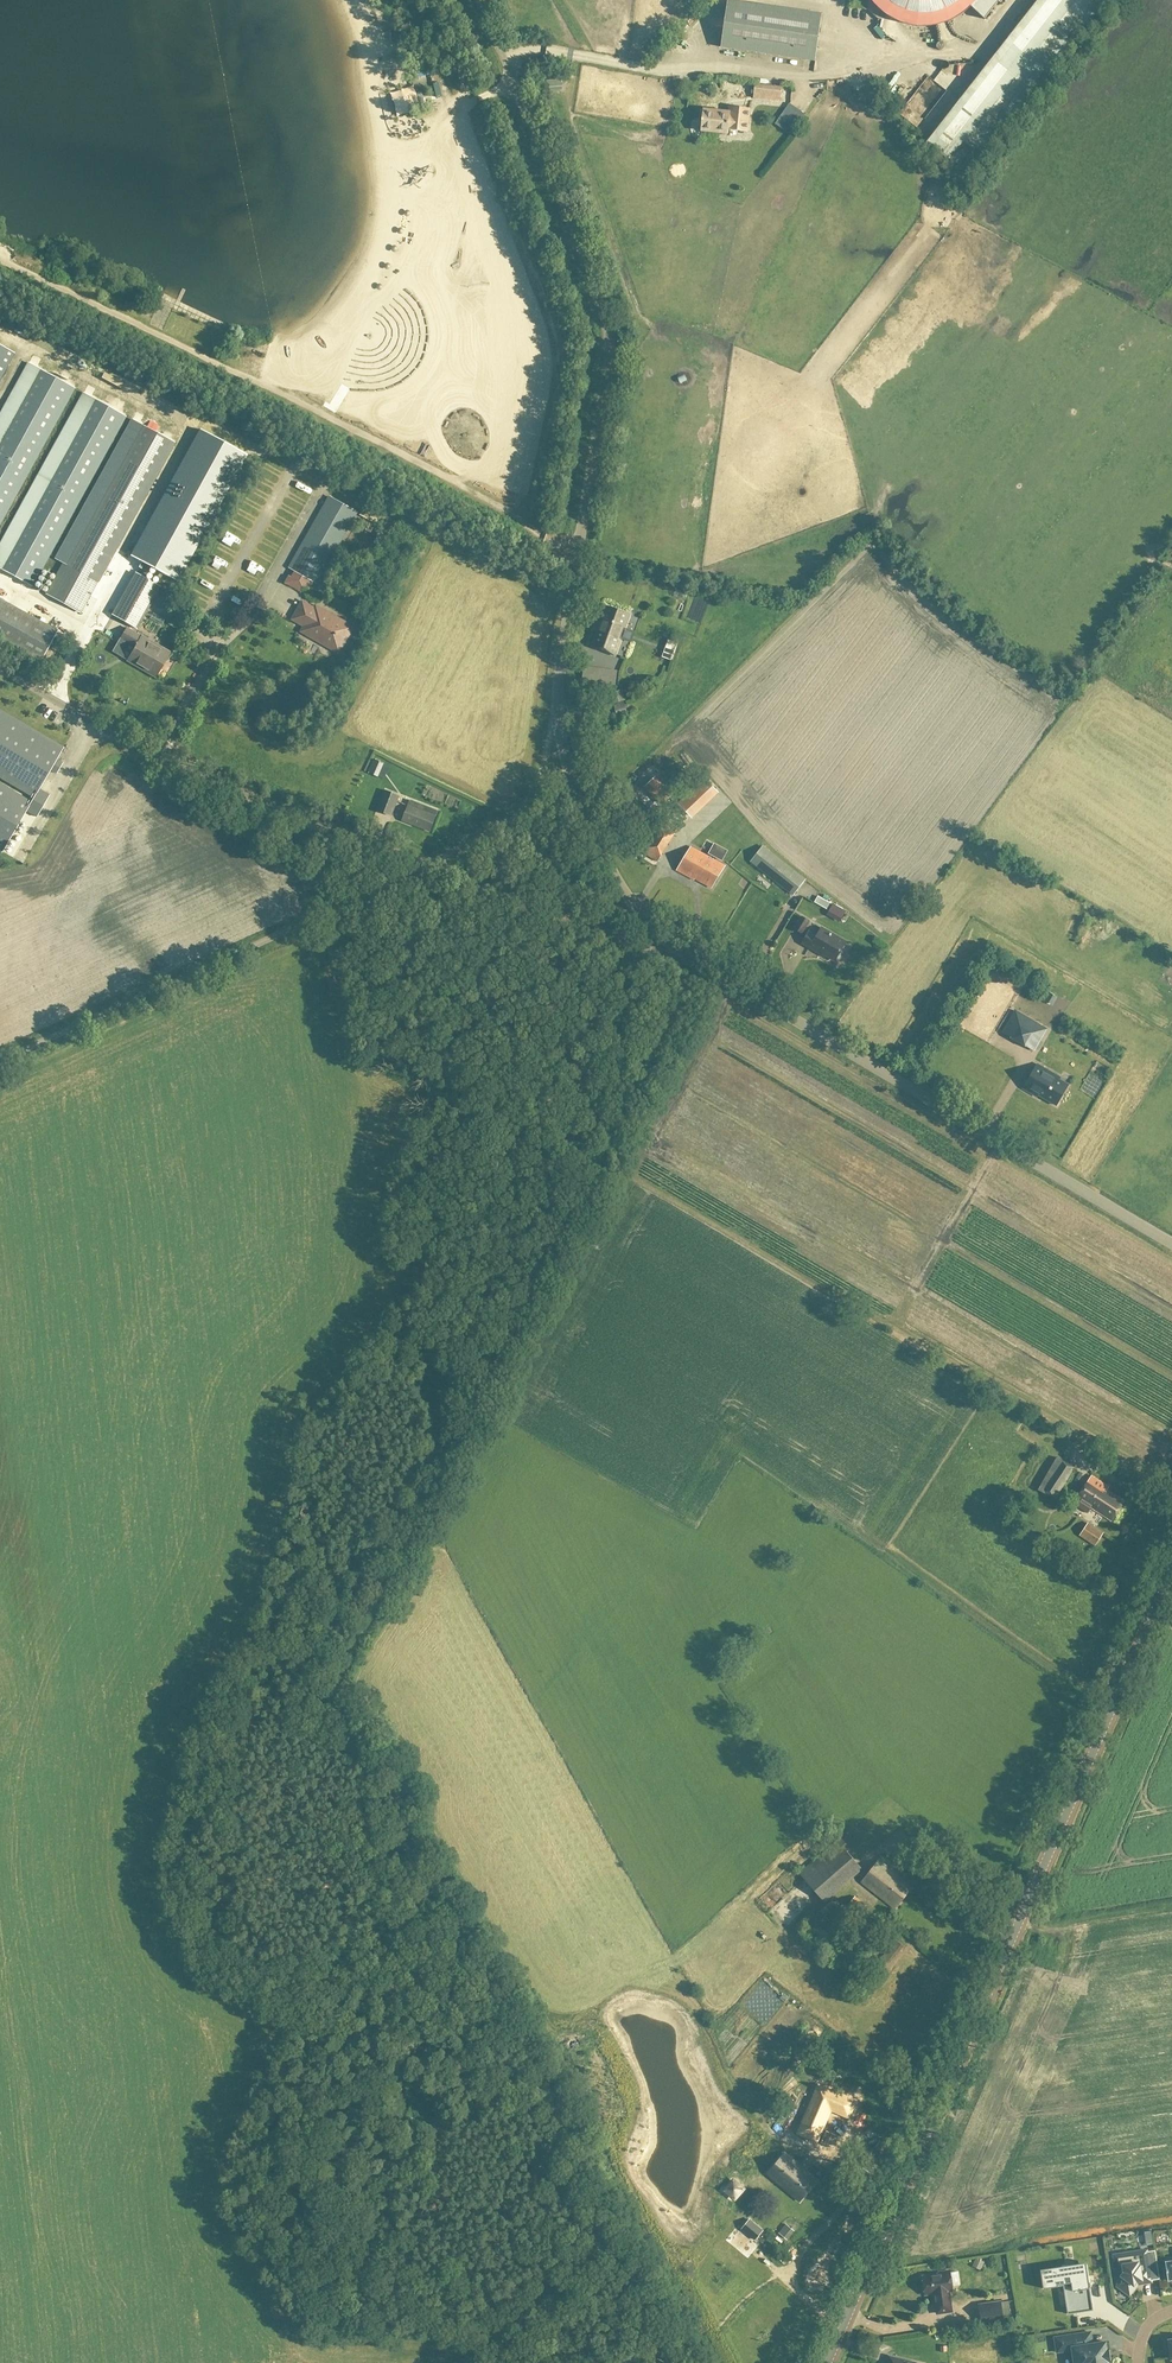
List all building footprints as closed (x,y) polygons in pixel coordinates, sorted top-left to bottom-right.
[(872,3),(874,5),(877,8),(879,10),(882,13),(885,15),(888,17),(890,19),(894,20),(897,22),(900,23),(903,24),(906,25),(910,26),(913,27),(916,27),(920,27),(923,27),(926,27),(929,27),(932,27),(936,26),(939,26),(942,25),(945,24),(948,23),(951,21),(954,20),(957,18),(960,16),(963,14),(965,12),(968,10),(970,8),(984,20),(1003,0),(870,0),(872,3)] [(1108,0),(1047,0),(932,148),(970,178),(1108,0)] [(728,1),(721,48),(815,62),(822,14),(728,1)] [(753,98),(780,101),(781,89),(754,86),(753,98)] [(779,124),(792,133),(805,114),(792,105),(779,124)] [(728,131),(747,133),(749,110),(730,107),(729,114),(703,111),(700,131),(728,134),(728,131)] [(12,354),(0,348),(0,377),(12,354)] [(73,389),(36,368),(0,433),(0,522),(73,389)] [(90,398),(0,561),(0,569),(31,586),(124,417),(90,398)] [(79,614),(96,583),(173,444),(138,425),(62,564),(45,595),(79,614)] [(199,430),(130,556),(140,562),(137,568),(145,572),(148,566),(176,582),(245,456),(199,430)] [(316,583),(356,512),(329,497),(290,568),(316,583)] [(309,596),(317,583),(296,571),(288,584),(309,596)] [(134,572),(110,615),(136,629),(160,587),(134,572)] [(0,601),(0,642),(39,664),(57,632),(0,601)] [(338,653),(353,628),(316,607),(314,609),(302,602),(293,619),(305,626),(301,632),(338,653)] [(629,615),(607,607),(592,647),(601,650),(601,649),(606,651),(605,652),(614,655),(619,641),(617,640),(622,628),(624,629),(629,615)] [(181,632),(185,626),(172,618),(168,625),(181,632)] [(135,648),(127,661),(133,665),(155,678),(165,661),(169,654),(148,641),(141,637),(126,628),(120,639),(135,648)] [(582,681),(601,683),(615,685),(617,672),(602,670),(583,668),(582,681)] [(1,852),(25,812),(36,818),(41,809),(43,805),(49,796),(38,790),(49,772),(56,760),(62,750),(0,713),(0,779),(33,798),(30,803),(0,785),(0,851),(1,852)] [(383,764),(375,761),(369,774),(377,777),(383,764)] [(655,778),(646,787),(662,804),(671,795),(655,778)] [(391,817),(399,797),(384,791),(376,811),(391,817)] [(690,817),(703,805),(691,792),(678,804),(690,817)] [(429,832),(435,817),(437,812),(426,807),(410,801),(408,807),(407,807),(402,821),(429,832)] [(636,849),(656,862),(676,830),(656,817),(636,849)] [(711,888),(724,867),(691,847),(678,869),(711,888)] [(792,896),(805,881),(762,848),(750,863),(792,896)] [(235,860),(230,862),(235,874),(240,872),(235,860)] [(801,935),(809,922),(801,918),(793,930),(801,935)] [(808,932),(801,944),(810,949),(810,948),(835,961),(835,960),(837,961),(840,961),(843,954),(842,952),(840,951),(845,942),(820,929),(816,937),(808,932)] [(1031,1034),(1041,1040),(1046,1030),(1015,1012),(1003,1034),(1013,1039),(1019,1028),(1031,1034)] [(1042,1098),(1056,1106),(1068,1086),(1058,1080),(1060,1079),(1037,1065),(1023,1089),(1036,1097),(1038,1095),(1042,1098)] [(1073,1470),(1056,1460),(1038,1490),(1055,1501),(1073,1470)] [(1091,1508),(1111,1521),(1124,1502),(1106,1491),(1109,1487),(1091,1476),(1077,1498),(1081,1500),(1080,1501),(1077,1507),(1087,1513),(1090,1508),(1091,1508)] [(1095,1545),(1103,1534),(1087,1523),(1079,1535),(1095,1545)] [(824,1904),(863,1870),(847,1853),(850,1850),(840,1838),(798,1873),(824,1904)] [(894,1910),(911,1888),(878,1861),(860,1883),(894,1910)] [(860,1920),(869,1909),(855,1897),(845,1908),(860,1920)] [(833,1925),(844,1915),(832,1901),(810,1921),(822,1935),(833,1925)] [(887,1968),(903,1947),(895,1941),(878,1961),(887,1968)] [(877,1964),(865,1978),(875,1986),(886,1971),(877,1964)] [(575,2055),(581,2052),(577,2044),(571,2046),(575,2055)] [(806,2121),(799,2129),(809,2138),(816,2141),(830,2109),(848,2117),(855,2101),(818,2085),(818,2086),(820,2088),(813,2097),(816,2099),(808,2108),(811,2110),(803,2118),(806,2121)] [(825,2131),(820,2143),(826,2145),(831,2133),(825,2131)] [(799,2202),(817,2182),(784,2154),(767,2175),(799,2202)] [(749,2220),(741,2229),(755,2240),(762,2231),(749,2220)] [(785,2241),(794,2232),(786,2225),(778,2234),(785,2241)] [(1136,2253),(1123,2255),(1113,2256),(1118,2286),(1117,2287),(1129,2296),(1136,2287),(1137,2285),(1141,2284),(1151,2283),(1146,2251),(1136,2253)] [(1167,2260),(1168,2262),(1165,2263),(1165,2262),(1166,2270),(1163,2270),(1165,2280),(1167,2280),(1167,2282),(1168,2282),(1168,2281),(1171,2281),(1171,2259),(1167,2260)] [(1087,2277),(1086,2266),(1085,2264),(1065,2266),(1062,2267),(1062,2269),(1040,2272),(1041,2274),(1040,2274),(1043,2289),(1053,2288),(1057,2287),(1056,2286),(1066,2285),(1070,2284),(1075,2314),(1092,2311),(1088,2284),(1086,2284),(1085,2281),(1085,2278),(1087,2277)] [(952,2291),(949,2272),(939,2273),(939,2275),(922,2277),(925,2295),(934,2294),(937,2314),(952,2312),(949,2292),(952,2291)] [(961,2286),(961,2272),(952,2272),(952,2286),(961,2286)] [(1000,2303),(979,2306),(981,2321),(1002,2318),(1000,2303)] [(1108,2362),(1108,2360),(1106,2360),(1105,2353),(1107,2353),(1107,2350),(1106,2351),(1105,2343),(1092,2345),(1090,2334),(1080,2335),(1055,2339),(1057,2353),(1072,2351),(1074,2362),(1108,2362)]
